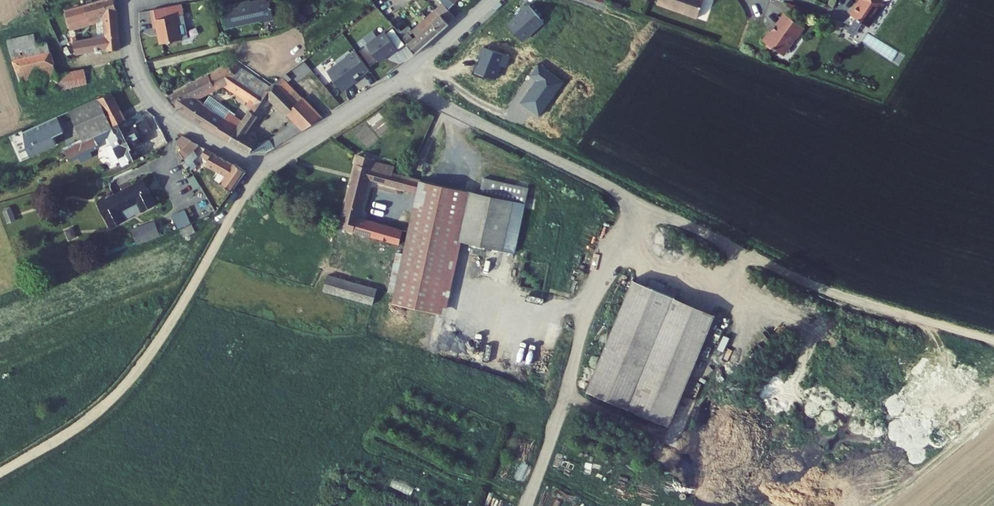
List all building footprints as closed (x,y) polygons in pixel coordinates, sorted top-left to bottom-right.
[(65,63),(71,61),(76,60),(75,57),(106,50),(107,52),(121,49),(114,15),(109,0),(107,0),(64,14),(53,17),(58,38),(70,35),(69,31),(68,27),(100,17),(101,21),(104,36),(100,37),(100,40),(73,46),(61,49),(65,63)] [(450,25),(444,18),(437,11),(418,27),(422,32),(416,37),(406,26),(425,9),(428,12),(434,8),(427,0),(415,0),(388,23),(401,39),(402,42),(414,56),(450,25)] [(659,7),(699,22),(707,0),(661,0),(659,7)] [(861,1),(850,16),(857,20),(857,21),(867,28),(880,9),(879,4),(884,3),(884,0),(861,0),(861,1)] [(445,4),(437,11),(450,25),(458,19),(445,4)] [(260,31),(272,29),(270,18),(268,7),(249,9),(249,8),(221,12),(225,35),(260,29),(260,31)] [(64,14),(63,9),(51,13),(53,17),(64,14)] [(801,39),(808,30),(788,16),(775,35),(773,34),(771,34),(765,43),(770,46),(775,50),(782,55),(788,54),(798,40),(801,39)] [(101,21),(100,17),(68,27),(69,31),(101,21)] [(154,33),(156,49),(170,46),(184,44),(180,19),(149,24),(151,33),(154,33)] [(378,63),(397,50),(384,31),(364,44),(378,63)] [(61,49),(73,46),(70,35),(58,38),(61,49)] [(341,92),(369,71),(353,50),(325,72),(341,92)] [(35,68),(54,64),(51,51),(32,55),(35,68)] [(9,59),(14,72),(25,70),(35,68),(32,55),(9,59)] [(255,106),(262,96),(264,94),(234,64),(169,98),(176,110),(178,110),(214,137),(222,141),(230,128),(196,100),(226,84),(255,106)] [(254,149),(246,143),(270,102),(296,128),(264,147),(265,155),(267,154),(320,122),(281,82),(264,94),(262,96),(255,106),(238,135),(231,147),(248,157),(254,149)] [(107,118),(120,111),(112,95),(98,101),(107,118)] [(69,113),(83,140),(93,136),(94,139),(105,133),(112,129),(126,122),(120,111),(107,118),(98,101),(69,113)] [(108,140),(105,149),(112,165),(120,162),(135,154),(133,149),(138,146),(139,144),(137,140),(151,134),(145,121),(144,122),(141,114),(126,122),(112,129),(105,133),(108,140)] [(57,119),(25,133),(25,150),(29,158),(55,146),(52,138),(49,133),(61,128),(57,119)] [(61,128),(49,133),(52,138),(63,133),(61,128)] [(222,141),(231,147),(238,135),(230,128),(222,141)] [(83,140),(62,149),(66,160),(70,158),(97,145),(94,139),(93,136),(83,140)] [(182,152),(194,144),(184,138),(177,145),(182,152)] [(204,150),(194,144),(182,152),(180,153),(184,161),(204,150)] [(248,157),(265,155),(264,147),(254,149),(248,157)] [(218,184),(233,195),(238,189),(248,175),(238,168),(236,170),(224,162),(212,154),(210,157),(214,160),(209,167),(223,177),(218,184)] [(373,157),(360,154),(350,191),(340,227),(401,244),(405,230),(359,219),(368,181),(411,190),(414,178),(395,173),(396,166),(372,160),(373,157)] [(130,202),(127,204),(132,214),(155,202),(142,178),(122,188),(130,202)] [(530,188),(485,178),(483,185),(482,193),(526,203),(530,188)] [(466,189),(424,179),(408,246),(451,256),(455,239),(466,189)] [(99,200),(112,224),(132,214),(127,204),(130,202),(122,188),(99,200)] [(516,253),(526,203),(482,193),(466,189),(455,239),(516,253)] [(11,209),(2,211),(6,223),(14,220),(11,209)] [(141,246),(164,237),(161,229),(158,222),(136,231),(141,246)] [(185,240),(196,235),(194,231),(192,227),(182,232),(185,240)] [(438,313),(451,256),(408,246),(395,303),(438,313)] [(378,289),(328,277),(326,283),(325,290),(374,303),(378,289)] [(627,279),(582,391),(665,425),(711,313),(627,279)] [(863,483),(871,493),(885,482),(878,472),(863,483)]
